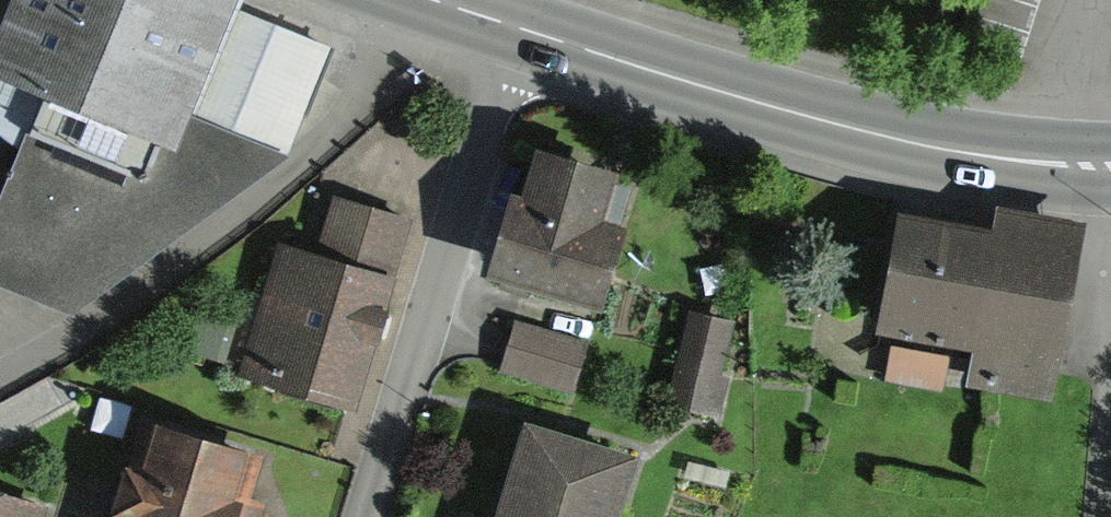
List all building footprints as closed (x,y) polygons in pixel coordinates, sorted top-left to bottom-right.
[(234,0),(13,0),(0,31),(0,77),(39,92),(23,130),(138,177),(153,141),(175,150),(190,113),(232,11),(236,1),(234,0)] [(328,50),(232,11),(190,113),(286,152),(328,50)] [(23,130),(0,191),(0,284),(72,312),(286,152),(190,113),(175,150),(153,141),(138,177),(23,130)] [(642,177),(531,143),(492,267),(604,301),(642,177)] [(332,198),(313,252),(396,276),(412,221),(332,198)] [(1065,239),(900,214),(880,338),(1046,363),(1065,239)] [(313,252),(277,242),(236,380),(355,414),(396,276),(313,252)] [(717,409),(744,315),(700,302),(673,396),(717,409)] [(522,320),(508,370),(580,389),(594,339),(522,320)] [(893,381),(950,389),(955,354),(899,345),(893,381)] [(527,423),(493,516),(611,516),(632,461),(527,423)] [(155,426),(141,469),(126,464),(109,516),(262,516),(265,507),(251,502),(264,461),(155,426)] [(53,503),(0,489),(0,516),(49,516),(53,503)]
